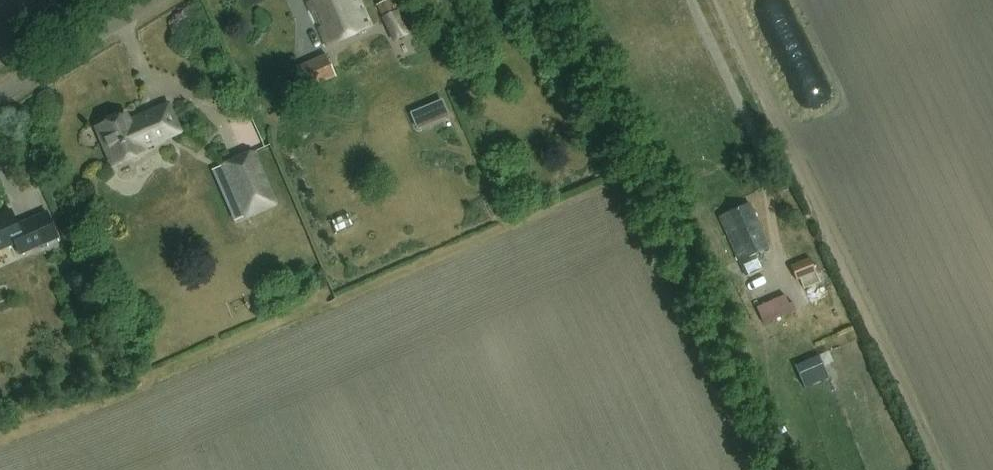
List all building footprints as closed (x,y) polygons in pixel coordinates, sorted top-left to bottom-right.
[(369,28),(356,0),(316,0),(316,1),(308,5),(327,47),(369,28)] [(394,43),(407,37),(411,35),(393,0),(382,6),(387,16),(382,19),(394,43)] [(306,91),(335,78),(326,56),(296,69),(306,91)] [(125,116),(97,128),(114,167),(145,154),(143,148),(178,133),(167,108),(128,124),(125,116)] [(280,206),(257,152),(221,168),(245,221),(280,206)] [(748,206),(719,219),(738,262),(754,255),(767,249),(748,206)] [(0,216),(0,251),(14,245),(19,256),(58,239),(46,214),(17,226),(11,212),(0,216)] [(754,255),(738,262),(744,276),(760,269),(754,255)] [(803,290),(819,284),(809,258),(789,267),(796,282),(799,281),(803,290)] [(793,304),(789,306),(784,297),(757,309),(765,326),(796,312),(793,304)] [(829,379),(818,356),(794,367),(805,390),(829,379)]
